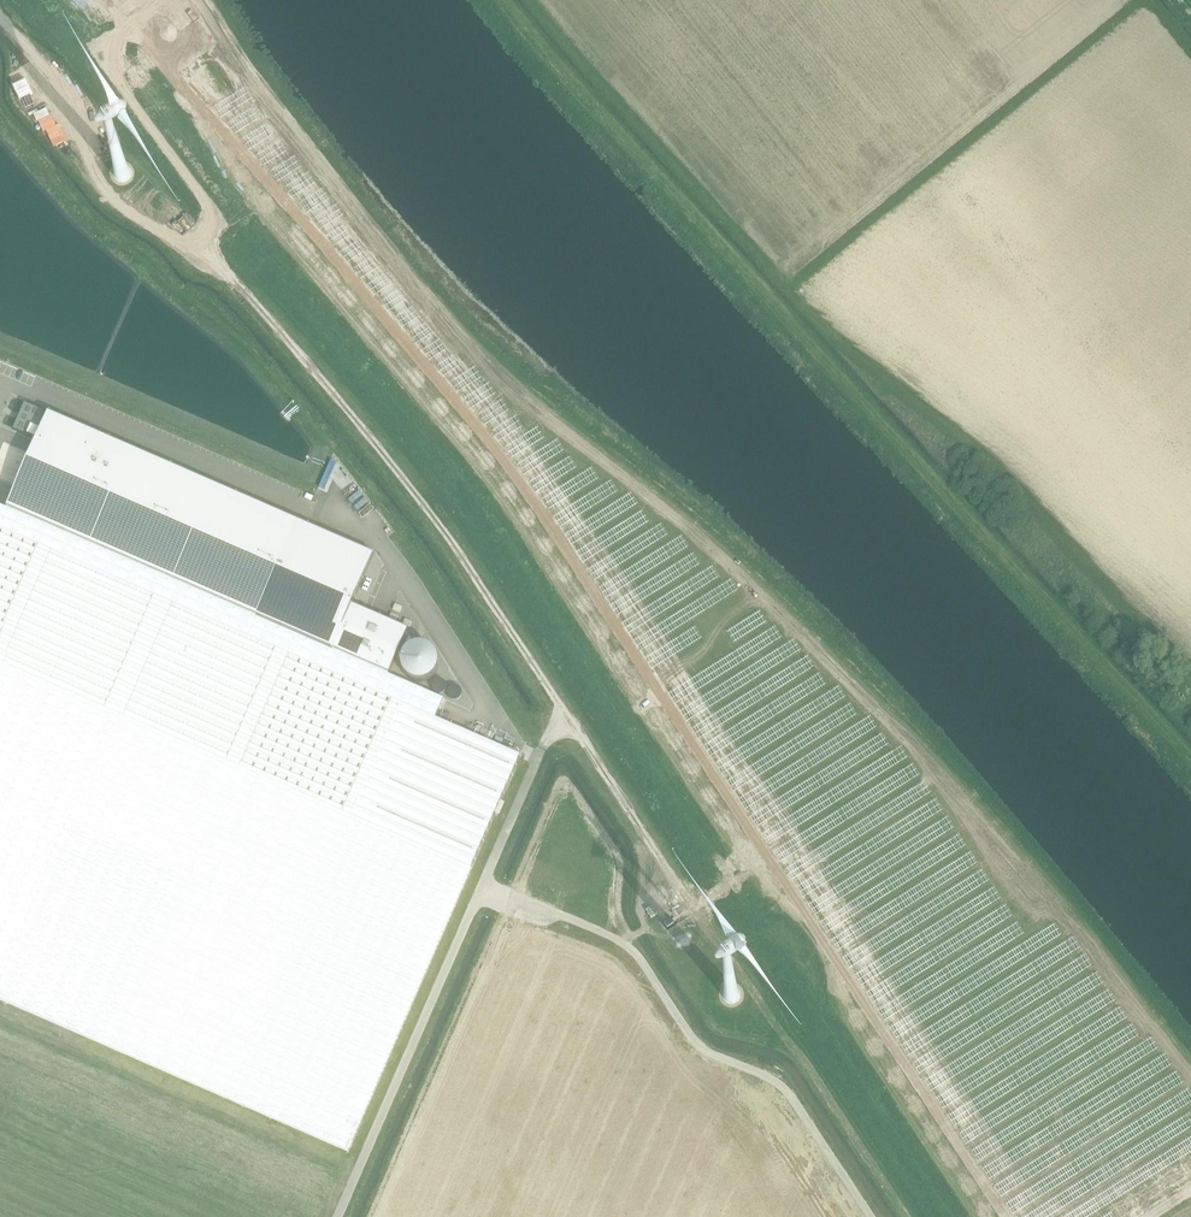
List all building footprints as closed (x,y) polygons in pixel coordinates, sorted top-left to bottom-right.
[(347,1151),(521,755),(436,718),(444,699),(389,675),(409,630),(352,607),(374,556),(25,402),(20,414),(22,415),(16,429),(26,434),(25,436),(37,441),(7,509),(0,506),(0,1000),(347,1151)] [(646,910),(651,918),(658,914),(653,906),(646,910)]
